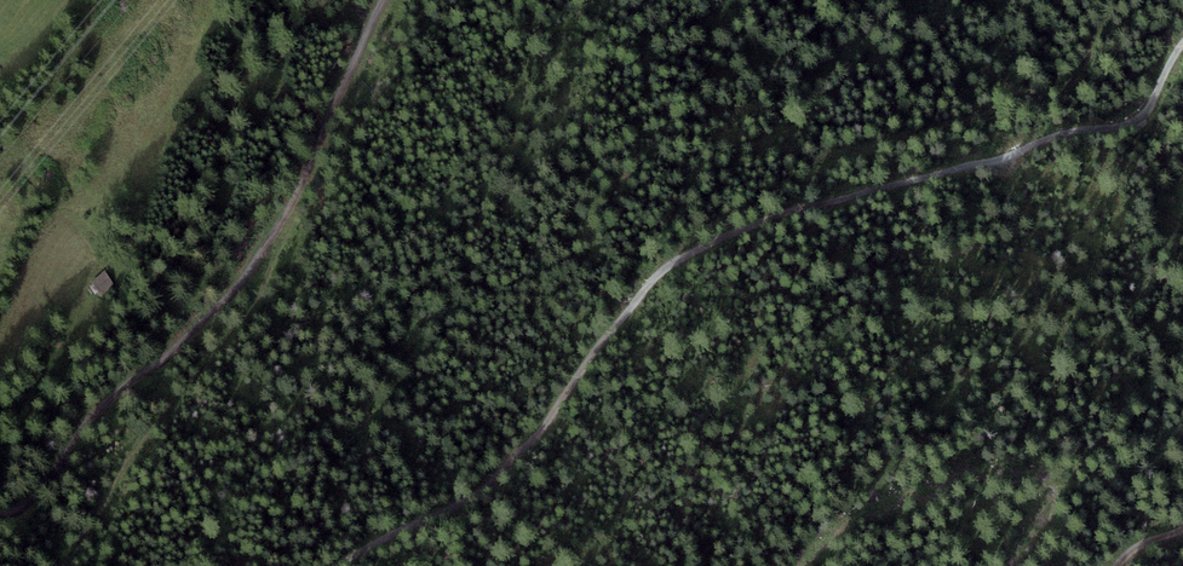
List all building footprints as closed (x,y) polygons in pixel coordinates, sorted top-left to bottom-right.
[(103,276),(89,289),(97,299),(112,286),(103,276)]
